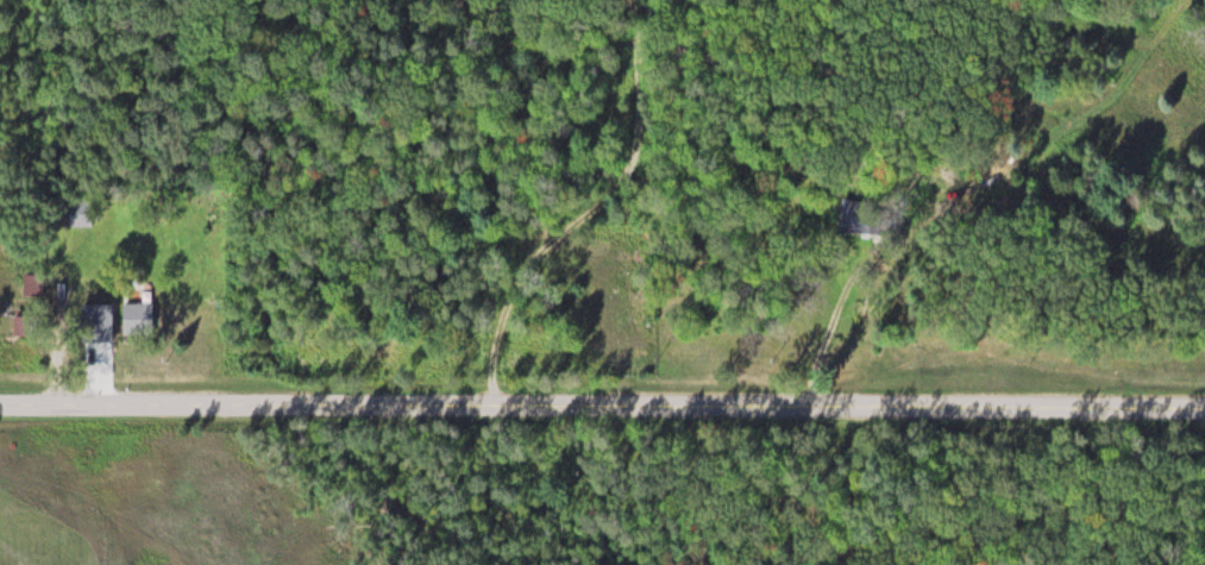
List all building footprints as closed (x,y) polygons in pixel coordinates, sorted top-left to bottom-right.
[(75,227),(95,226),(94,211),(74,212),(75,227)] [(126,335),(156,335),(156,304),(126,304),(126,335)]
